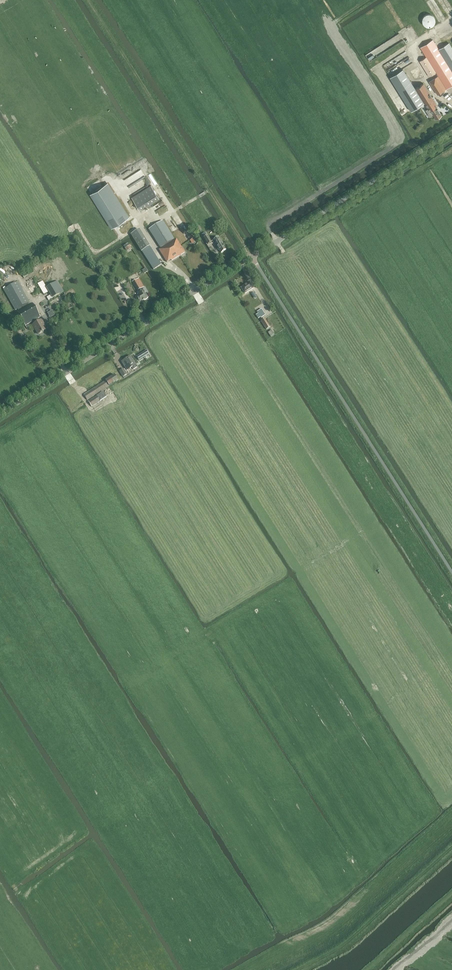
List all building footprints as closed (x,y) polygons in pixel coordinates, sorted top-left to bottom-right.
[(437,19),(437,18),(436,17),(436,16),(435,15),(434,14),(433,13),(432,13),(430,13),(429,14),(427,14),(427,15),(426,16),(425,17),(425,18),(425,19),(425,20),(425,21),(427,23),(428,24),(429,25),(430,25),(431,25),(432,25),(433,25),(434,24),(435,23),(436,22),(436,21),(437,20),(437,19)] [(429,81),(437,94),(451,85),(451,47),(449,43),(439,49),(433,40),(420,47),(426,57),(419,61),(429,77),(436,72),(438,76),(435,78),(435,77),(429,81)] [(403,69),(390,77),(411,111),(424,103),(428,109),(426,110),(430,117),(433,115),(436,119),(442,115),(437,107),(438,106),(423,83),(415,88),(403,69)] [(107,183),(91,194),(112,228),(129,217),(107,183)] [(132,197),(140,210),(159,198),(151,185),(132,197)] [(160,248),(163,246),(164,246),(159,249),(167,262),(171,260),(172,260),(185,252),(176,239),(172,241),(174,239),(163,221),(149,229),(160,248)] [(131,235),(141,252),(142,251),(154,270),(161,265),(139,229),(131,235)] [(217,246),(221,253),(226,250),(222,243),(223,243),(219,236),(213,240),(217,246)] [(24,277),(34,272),(32,268),(22,274),(24,277)] [(138,293),(139,295),(136,297),(139,303),(148,298),(143,290),(142,288),(144,287),(139,278),(132,282),(139,293),(138,293)] [(18,309),(19,311),(17,312),(25,326),(33,322),(34,324),(33,324),(39,334),(46,330),(43,325),(44,324),(42,320),(40,321),(38,318),(40,317),(32,303),(31,304),(20,285),(18,281),(4,289),(15,310),(18,309)] [(44,295),(49,292),(42,281),(38,284),(44,295)] [(57,281),(47,287),(53,298),(63,292),(57,281)] [(245,293),(254,288),(250,282),(241,288),(245,293)] [(258,313),(256,315),(258,318),(260,317),(261,318),(266,315),(262,309),(257,312),(258,313)] [(266,330),(270,327),(265,319),(261,321),(266,330)] [(139,360),(149,354),(147,350),(137,357),(139,360)] [(122,362),(126,368),(127,371),(132,367),(134,369),(137,367),(136,365),(130,357),(122,362)] [(109,386),(118,380),(115,375),(84,395),(87,400),(109,386)] [(103,391),(88,401),(92,407),(107,397),(103,391)]
